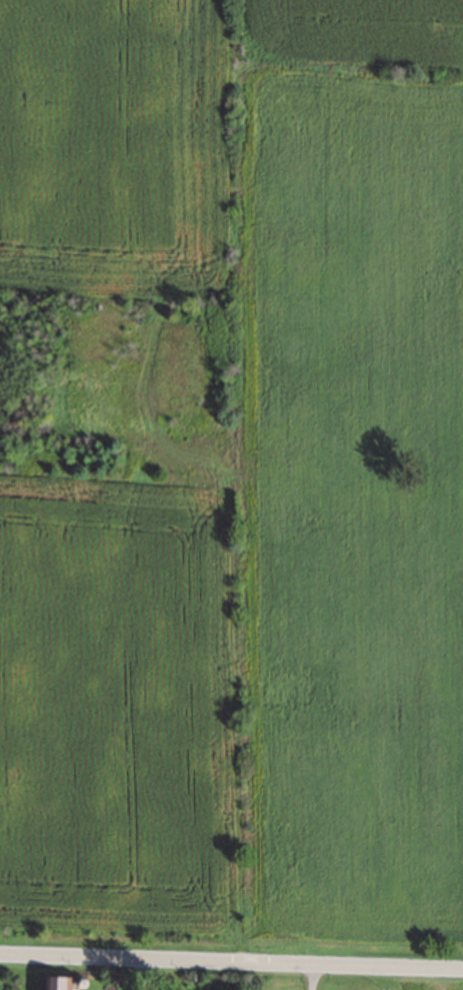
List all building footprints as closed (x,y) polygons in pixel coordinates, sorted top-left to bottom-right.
[(80,975),(53,974),(53,989),(80,989),(80,975)]
